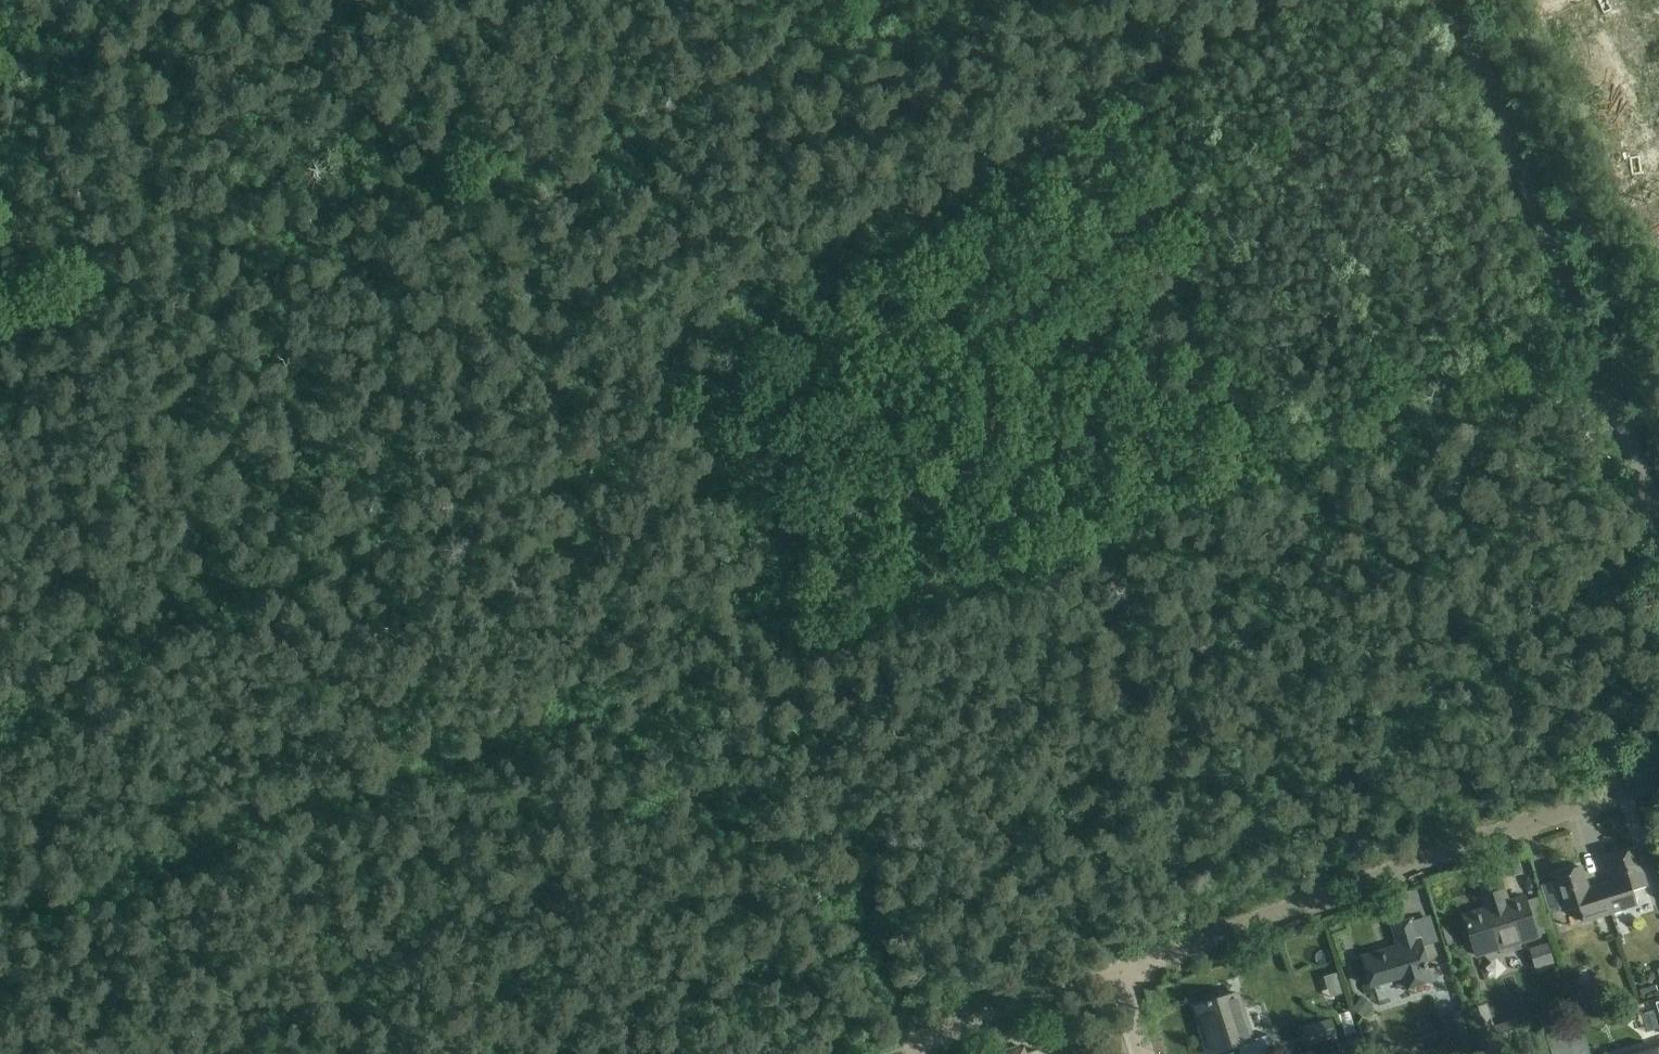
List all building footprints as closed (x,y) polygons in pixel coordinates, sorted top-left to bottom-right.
[(1598,139),(1631,127),(1619,96),(1628,93),(1648,148),(1644,149),(1648,161),(1633,167),(1646,204),(1658,199),(1658,143),(1658,142),(1658,69),(1658,67),(1653,69),(1644,44),(1616,54),(1596,0),(1549,0),(1598,139)] [(1602,886),(1611,914),(1637,906),(1632,891),(1647,886),(1636,850),(1608,859),(1616,882),(1602,886)] [(1583,923),(1611,914),(1602,886),(1589,890),(1582,867),(1554,876),(1565,912),(1578,908),(1583,923)] [(1538,938),(1532,918),(1525,897),(1509,902),(1505,891),(1492,895),(1496,906),(1465,916),(1478,957),(1501,950),(1502,955),(1522,948),(1521,943),(1538,938)] [(1363,958),(1370,978),(1372,987),(1406,977),(1410,989),(1432,982),(1428,971),(1430,970),(1427,961),(1421,940),(1419,941),(1413,920),(1394,926),(1400,946),(1363,958)] [(1537,969),(1555,964),(1549,945),(1531,950),(1537,969)] [(1490,982),(1505,978),(1501,962),(1486,965),(1490,982)] [(1321,976),(1327,999),(1340,996),(1334,972),(1321,976)] [(1276,1051),(1271,1034),(1254,1040),(1239,993),(1197,1007),(1207,1036),(1203,1037),(1209,1053),(1214,1053),(1238,1046),(1241,1053),(1267,1053),(1276,1051)] [(1362,996),(1353,1010),(1364,1018),(1374,1004),(1362,996)] [(1332,1018),(1303,1028),(1309,1046),(1338,1037),(1332,1018)] [(1581,1026),(1547,1035),(1552,1051),(1585,1041),(1581,1026)] [(1469,1036),(1454,1041),(1457,1051),(1472,1046),(1469,1036)] [(1523,1047),(1525,1053),(1537,1053),(1533,1044),(1523,1047)]
